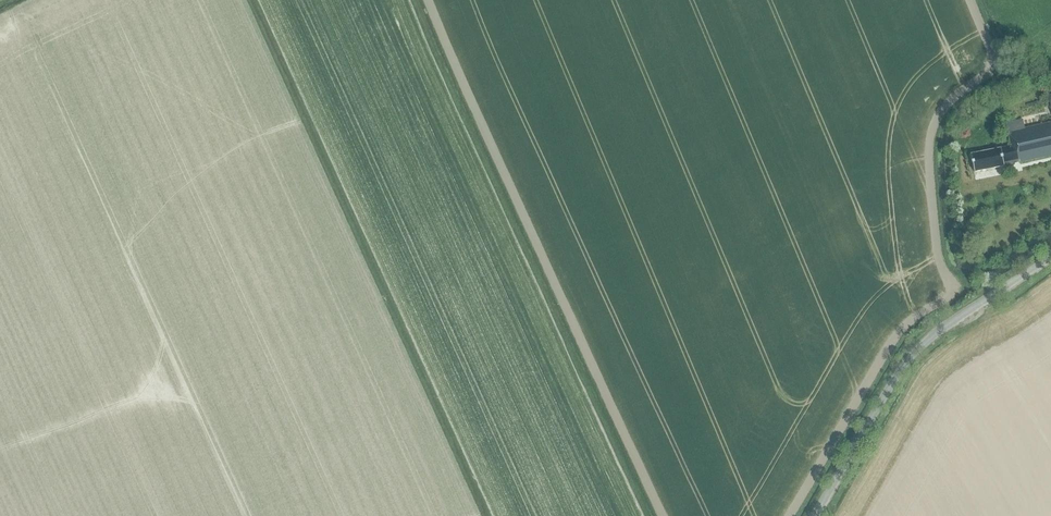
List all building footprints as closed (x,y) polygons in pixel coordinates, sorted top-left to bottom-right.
[(1050,155),(1050,121),(1024,127),(1022,119),(1006,122),(1011,146),(971,155),(974,172),(1005,166),(1005,167),(1009,168),(1011,167),(1013,166),(1014,163),(1050,155)]
